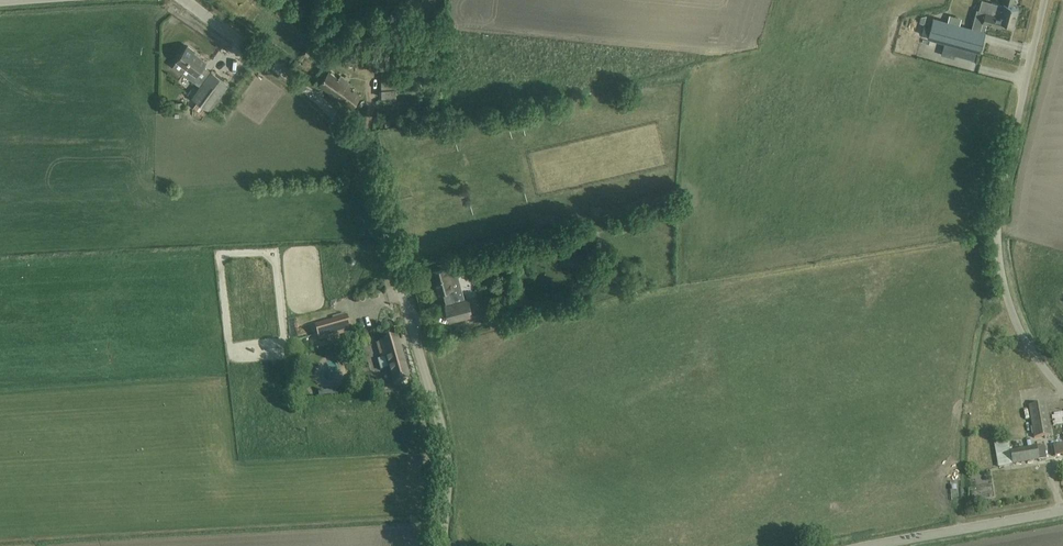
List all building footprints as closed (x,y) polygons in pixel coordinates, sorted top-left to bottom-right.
[(985,0),(982,0),(980,10),(977,9),(972,28),(933,18),(928,38),(980,52),(986,32),(984,32),(987,23),(1002,28),(1003,22),(1014,25),(1019,8),(1013,6),(1015,0),(1005,0),(1003,5),(985,0)] [(188,94),(192,97),(210,110),(223,92),(230,83),(212,70),(211,71),(203,65),(206,61),(195,52),(195,51),(188,46),(173,66),(200,86),(198,89),(194,86),(188,94)] [(321,70),(317,75),(321,78),(325,73),(321,70)] [(320,84),(352,109),(361,96),(329,72),(320,84)] [(381,76),(381,96),(396,96),(396,77),(381,76)] [(536,228),(557,223),(555,216),(542,219),(540,212),(532,214),(536,228)] [(633,217),(626,220),(628,228),(636,225),(633,217)] [(447,305),(449,305),(458,302),(454,287),(461,285),(456,265),(448,267),(433,271),(438,291),(443,290),(447,305)] [(468,299),(458,302),(449,305),(453,319),(472,314),(468,299)] [(481,312),(484,323),(492,321),(489,310),(481,312)] [(348,318),(316,327),(320,340),(351,331),(348,318)] [(406,363),(399,338),(377,344),(382,359),(378,360),(381,370),(390,368),(395,385),(400,383),(411,380),(407,369),(405,364),(406,363)] [(1034,438),(1039,437),(1052,435),(1046,403),(1029,406),(1034,438)] [(1052,425),(1062,424),(1062,411),(1051,412),(1052,425)] [(1012,465),(1010,452),(1008,442),(995,444),(1000,467),(1012,465)] [(1053,445),(1055,456),(1062,455),(1062,443),(1053,445)] [(1045,445),(1037,447),(1039,460),(1047,459),(1045,445)]
